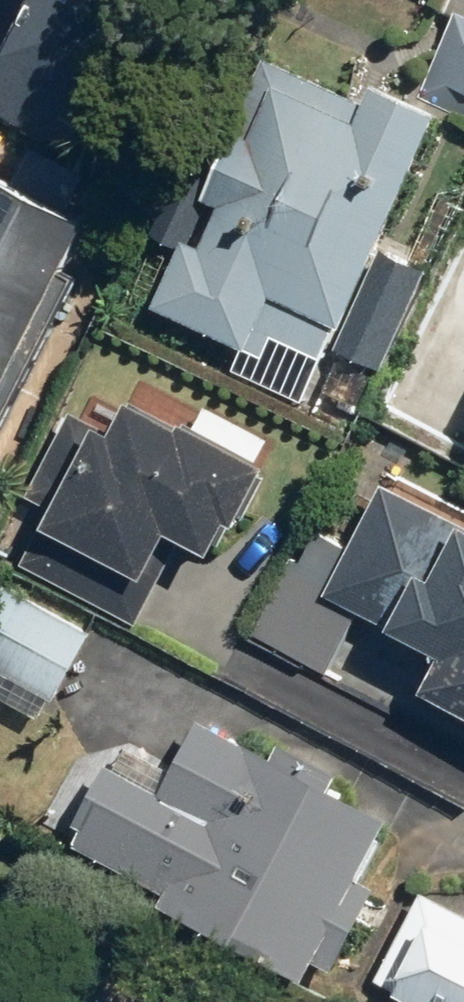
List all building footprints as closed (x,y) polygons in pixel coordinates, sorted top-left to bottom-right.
[(0,66),(0,116),(68,151),(146,0),(34,0),(0,66)] [(460,2),(425,86),(463,102),(463,3),(460,2)] [(268,53),(203,196),(220,203),(201,245),(184,237),(154,304),(248,346),(256,327),(323,357),(337,325),(345,329),(443,111),(380,83),(373,100),(268,53)] [(0,172),(0,381),(7,385),(93,220),(0,172)] [(51,503),(25,554),(143,613),(187,527),(223,545),(270,451),(138,385),(118,424),(77,403),(31,493),(51,503)] [(451,646),(427,690),(463,709),(463,511),(388,471),(348,546),(306,524),(249,631),(326,672),(364,600),(451,646)] [(23,591),(0,634),(0,671),(54,700),(92,628),(23,591)] [(361,875),(392,818),(331,786),(341,768),(281,737),(272,753),(201,716),(160,793),(106,764),(67,838),(168,891),(162,903),(305,978),(315,960),(335,970),(380,885),(361,875)] [(420,892),(374,980),(415,1001),(463,1001),(463,915),(420,892)]
